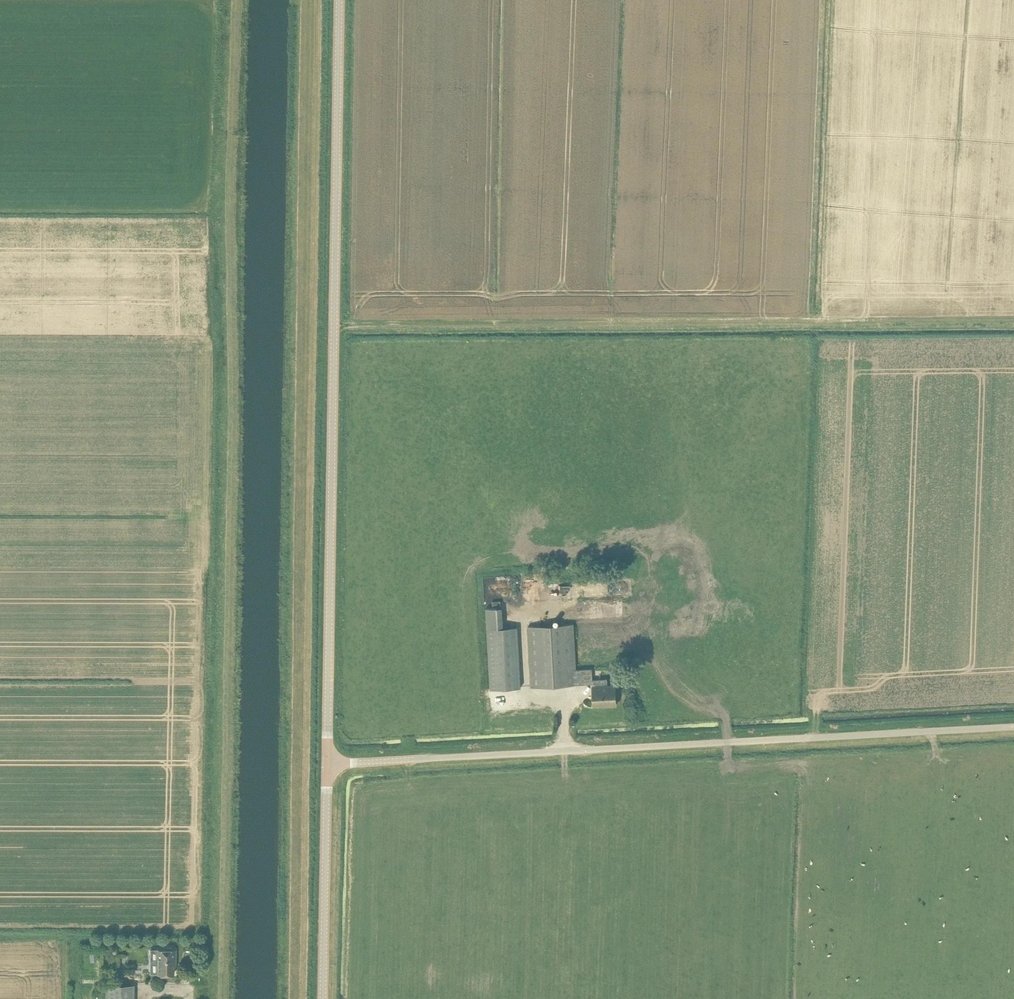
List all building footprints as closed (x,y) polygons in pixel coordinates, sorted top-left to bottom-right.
[(616,705),(616,695),(615,685),(608,685),(607,678),(593,679),(592,668),(576,669),(573,624),(528,626),(532,687),(592,683),(594,705),(608,704),(608,705),(616,705)] [(487,629),(490,679),(491,689),(515,688),(511,627),(487,629)] [(175,966),(175,961),(175,949),(158,949),(158,974),(174,974),(174,965),(175,966)] [(130,984),(106,984),(106,998),(130,998),(130,984)]
